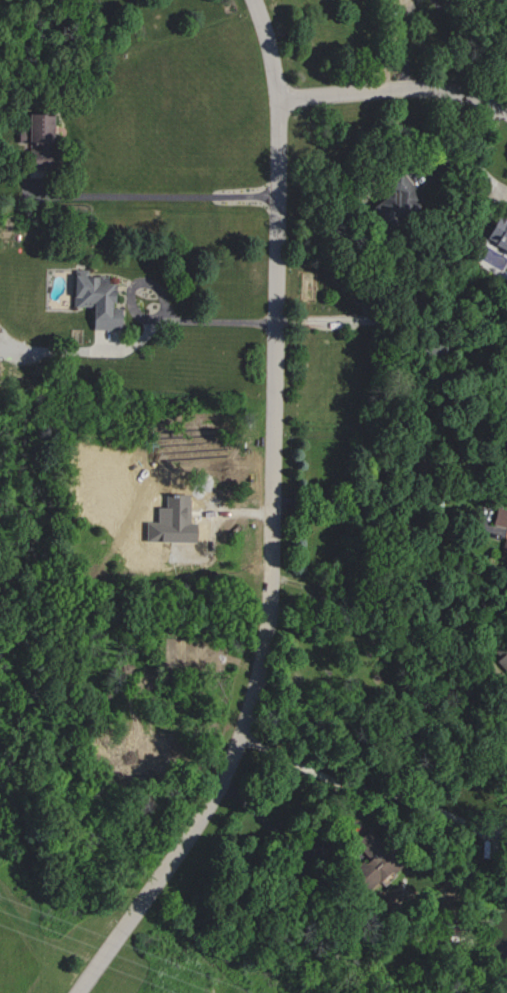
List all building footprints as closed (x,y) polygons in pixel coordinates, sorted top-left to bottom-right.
[(25,140),(35,140),(35,148),(25,148),(25,167),(48,167),(47,111),(25,111),(25,140)] [(399,167),(383,178),(390,189),(365,206),(379,226),(420,199),(399,167)] [(506,251),(506,220),(494,214),(482,239),(506,251)] [(118,328),(119,306),(111,306),(111,282),(105,282),(105,275),(86,275),(86,268),(71,268),(70,305),(90,305),(90,328),(118,328)] [(494,506),(490,523),(506,527),(506,509),(494,506)] [(506,559),(506,530),(505,538),(503,537),(498,557),(506,559)] [(352,841),(366,857),(346,874),(361,893),(396,864),(367,829),(352,841)]
